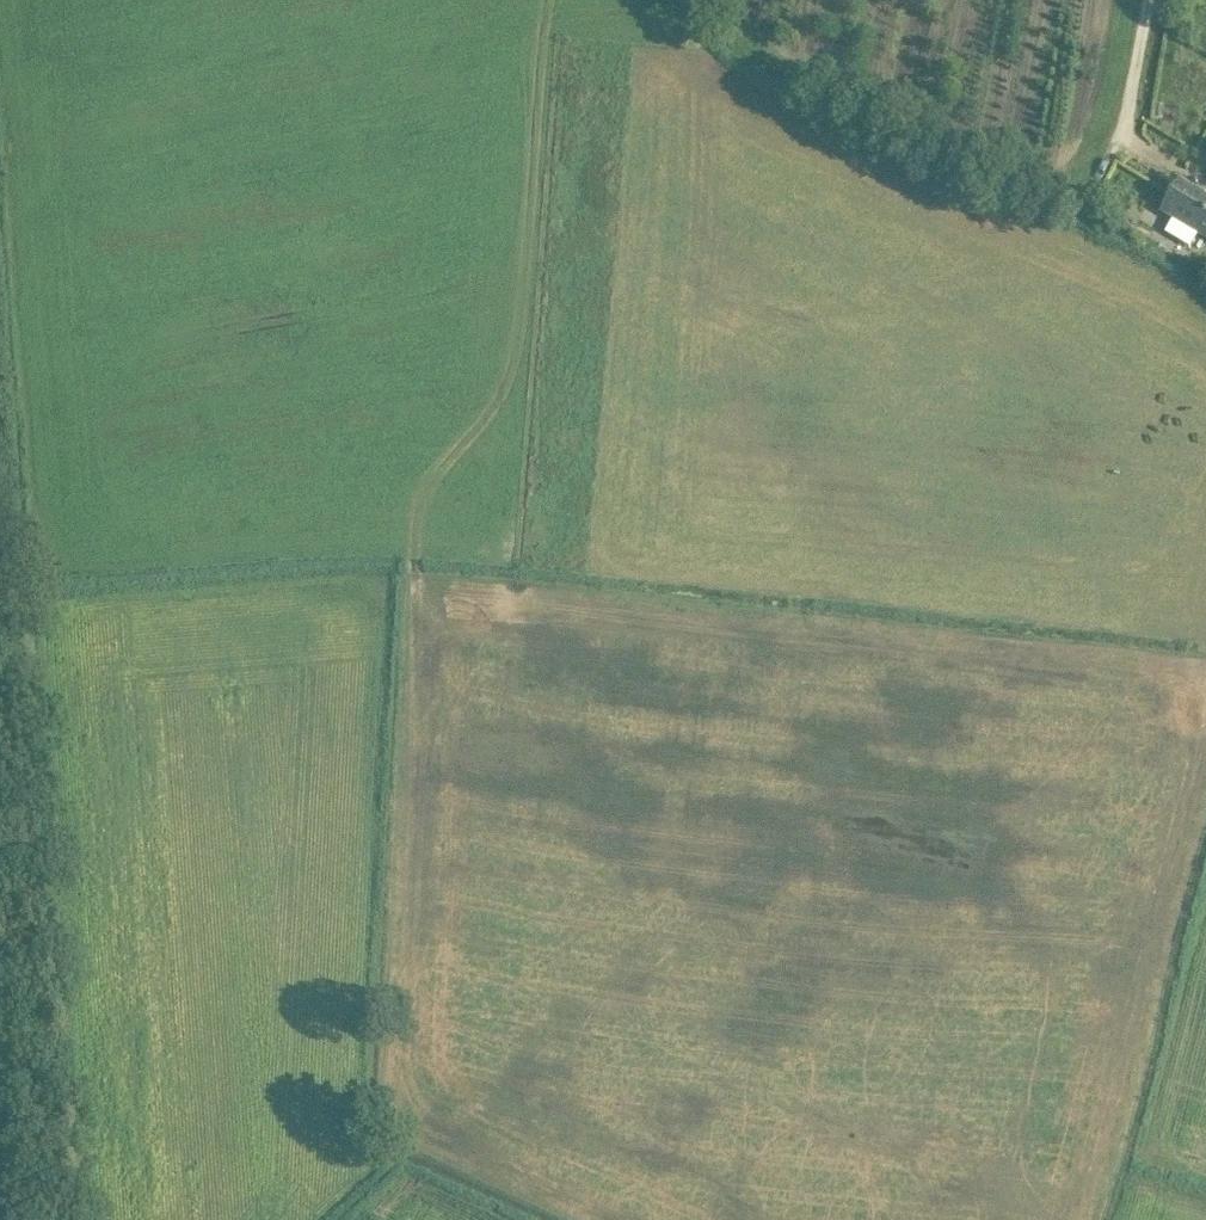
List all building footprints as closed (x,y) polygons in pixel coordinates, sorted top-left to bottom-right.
[(1174,219),(1166,233),(1190,248),(1198,234),(1205,239),(1205,198),(1179,182),(1161,212),(1174,219)]
